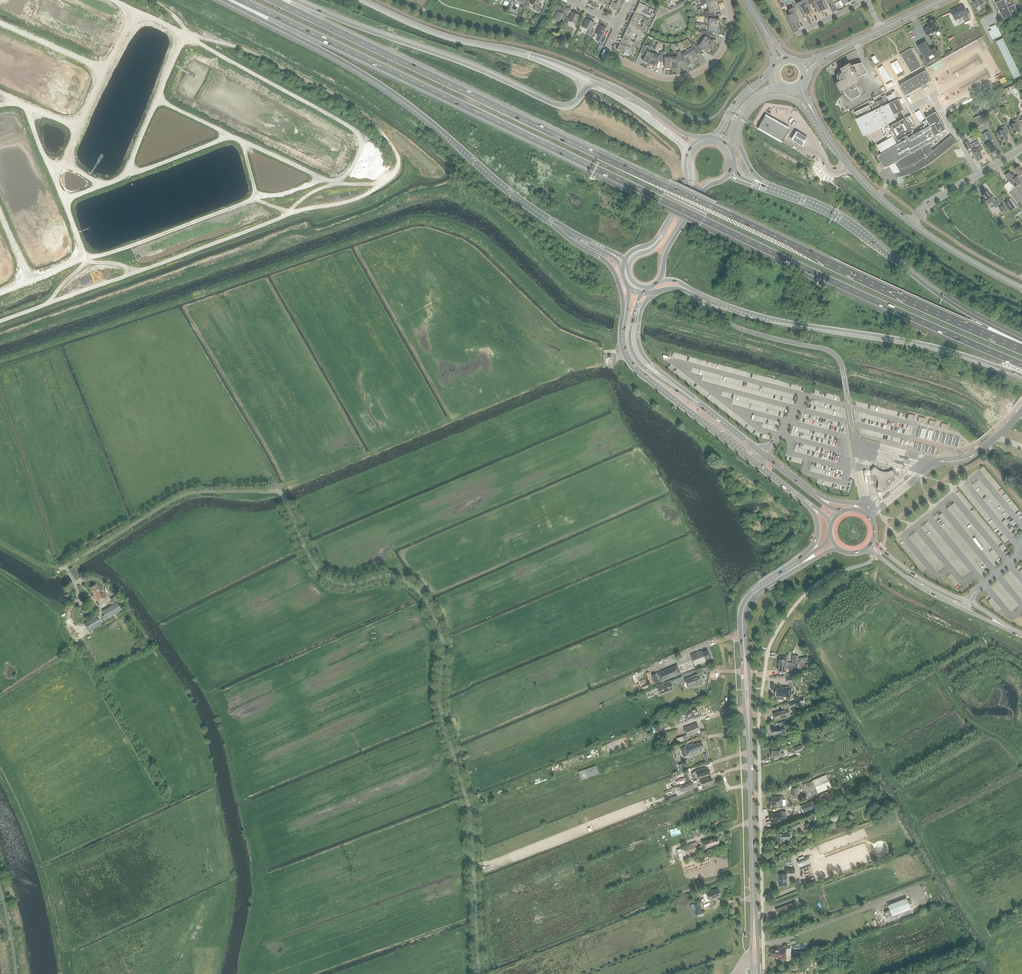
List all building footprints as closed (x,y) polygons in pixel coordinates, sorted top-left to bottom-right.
[(515,0),(523,4),(521,8),(524,9),(528,1),(526,0),(515,0)] [(530,3),(535,5),(533,9),(539,11),(542,5),(539,4),(540,0),(532,0),(530,3)] [(616,4),(612,1),(609,7),(617,11),(620,6),(621,7),(623,3),(621,3),(623,0),(618,0),(616,4)] [(807,13),(811,11),(808,4),(811,3),(809,0),(804,0),(802,2),(801,1),(807,13)] [(818,13),(823,11),(818,0),(816,0),(813,1),(812,0),(809,0),(811,3),(813,8),(813,7),(815,6),(818,13)] [(827,8),(823,0),(818,0),(823,11),(823,10),(827,8)] [(976,8),(983,5),(985,3),(983,0),(978,0),(977,0),(976,0),(973,1),(974,2),(973,2),(975,6),(972,7),(975,13),(978,12),(976,8)] [(996,3),(1004,20),(1018,13),(1014,4),(1008,8),(1004,0),(1003,0),(996,3)] [(797,4),(802,15),(807,13),(801,1),(801,2),(797,4)] [(639,3),(636,11),(650,18),(654,10),(650,8),(648,12),(645,10),(646,6),(639,3)] [(719,10),(718,4),(708,7),(709,10),(705,11),(706,16),(713,16),(713,13),(713,12),(719,10)] [(561,20),(564,21),(566,17),(567,14),(564,13),(566,9),(557,5),(554,11),(555,12),(552,17),(560,21),(561,20)] [(967,13),(963,6),(951,12),(954,17),(956,16),(957,18),(963,15),(965,20),(969,18),(967,13)] [(791,23),(794,22),(798,20),(793,8),(789,10),(788,10),(790,15),(788,16),(791,23)] [(647,26),(650,18),(636,11),(632,18),(639,22),(641,19),(645,21),(643,24),(647,26)] [(566,17),(564,21),(563,23),(564,24),(567,25),(569,21),(576,24),(578,20),(580,16),(572,12),(569,18),(566,17)] [(714,18),(713,16),(706,16),(706,18),(710,19),(709,25),(719,27),(720,21),(713,19),(714,18)] [(632,18),(629,26),(643,33),(647,26),(643,24),(641,27),(637,25),(639,22),(632,18)] [(584,23),(582,27),(589,31),(587,34),(588,34),(591,36),(592,36),(595,30),(592,29),(595,23),(586,19),(584,23)] [(924,29),(927,35),(932,32),(933,33),(940,30),(935,20),(928,23),(930,27),(928,27),(924,29)] [(599,36),(597,41),(603,44),(606,37),(603,36),(606,28),(600,25),(596,34),(599,36)] [(718,33),(719,27),(709,25),(708,31),(704,30),(703,32),(710,35),(711,33),(711,32),(718,33)] [(991,30),(989,32),(992,40),(1001,35),(998,27),(997,28),(996,25),(990,27),(991,30)] [(637,36),(636,39),(640,41),(643,33),(629,26),(625,34),(632,37),(634,34),(637,36)] [(978,27),(954,40),(959,49),(983,35),(978,27)] [(709,38),(710,35),(703,32),(702,34),(705,37),(702,42),(710,48),(714,43),(708,39),(709,38)] [(625,34),(621,41),(636,48),(640,41),(636,39),(634,42),(630,40),(632,37),(625,34)] [(1003,39),(996,42),(1014,79),(1021,76),(1003,39)] [(632,56),(636,48),(621,41),(618,49),(617,48),(617,49),(624,52),(626,49),(630,51),(628,54),(632,56)] [(707,53),(710,48),(702,42),(698,46),(695,44),(693,45),(698,51),(701,49),(707,53)] [(935,48),(931,50),(926,42),(917,47),(927,64),(940,57),(935,48)] [(689,53),(688,53),(693,63),(699,60),(695,54),(696,53),(698,51),(693,45),(692,47),(692,48),(687,50),(689,53)] [(643,61),(649,64),(653,54),(650,53),(651,49),(646,46),(645,47),(644,46),(640,54),(645,56),(643,61)] [(899,53),(909,72),(920,66),(910,47),(899,53)] [(659,57),(653,54),(649,64),(654,66),(657,60),(658,60),(661,61),(663,53),(660,53),(659,57)] [(665,68),(671,68),(671,58),(665,58),(665,54),(663,53),(661,61),(664,61),(665,61),(665,68)] [(678,61),(681,60),(679,53),(677,54),(677,58),(671,58),(671,68),(677,68),(677,61),(678,61)] [(679,53),(681,60),(684,60),(684,59),(688,65),(693,63),(688,53),(683,56),(681,53),(679,53)] [(900,73),(894,63),(891,64),(899,78),(905,75),(897,61),(894,62),(900,73)] [(838,82),(835,84),(841,94),(843,92),(844,93),(846,96),(850,99),(851,100),(861,95),(856,86),(860,83),(857,78),(867,73),(864,68),(861,63),(860,63),(856,64),(855,65),(851,66),(849,64),(839,69),(841,72),(839,73),(838,73),(837,75),(838,75),(837,76),(837,78),(837,80),(838,82)] [(890,79),(883,66),(878,69),(885,82),(890,79)] [(902,84),(899,86),(902,91),(903,92),(905,97),(921,88),(923,90),(928,87),(927,85),(932,82),(929,77),(929,76),(926,71),(902,84)] [(889,101),(898,97),(895,91),(892,93),(893,94),(887,97),(889,101)] [(969,95),(972,100),(978,97),(975,92),(969,95)] [(869,106),(854,113),(855,114),(855,115),(856,117),(857,118),(857,119),(856,120),(864,137),(869,134),(875,143),(884,137),(880,129),(882,128),(889,124),(894,122),(897,121),(894,115),(904,110),(899,99),(872,112),(869,106)] [(917,112),(920,119),(935,112),(931,105),(917,112)] [(928,128),(877,156),(885,169),(895,163),(898,169),(896,169),(898,177),(899,177),(900,177),(901,177),(902,177),(902,176),(903,176),(904,176),(905,176),(906,176),(906,175),(907,175),(908,175),(909,175),(909,174),(910,174),(911,174),(912,174),(912,173),(913,173),(914,173),(914,172),(915,172),(916,172),(916,171),(917,171),(918,171),(918,170),(919,170),(920,170),(920,169),(921,169),(922,169),(922,168),(923,168),(924,168),(924,167),(925,167),(925,166),(926,166),(927,166),(927,165),(928,165),(928,164),(929,164),(930,164),(930,163),(931,163),(931,162),(932,162),(933,162),(933,161),(934,161),(934,160),(935,160),(936,159),(937,159),(937,158),(938,158),(938,157),(939,157),(939,156),(957,142),(951,135),(933,151),(931,147),(937,143),(936,140),(938,139),(936,136),(946,130),(936,113),(934,114),(926,118),(930,126),(929,127),(929,126),(927,122),(924,124),(926,128),(927,128),(928,128)] [(776,122),(765,115),(759,127),(758,129),(782,142),(783,140),(784,137),(771,130),(776,122)] [(910,116),(905,119),(910,126),(914,123),(910,116)] [(979,116),(974,119),(977,124),(978,126),(979,127),(984,124),(983,122),(980,117),(979,116)] [(889,124),(882,128),(887,137),(895,135),(898,141),(912,133),(904,119),(895,124),(894,122),(889,124)] [(1010,126),(1014,134),(1020,131),(1019,129),(1021,127),(1017,119),(1012,121),(1014,124),(1010,126)] [(1008,138),(1006,135),(1009,134),(1005,126),(1000,128),(1001,131),(998,133),(1002,141),(1008,138)] [(808,139),(797,132),(791,140),(803,148),(808,139)] [(986,144),(991,153),(997,150),(992,141),(994,140),(988,132),(984,134),(986,137),(984,138),(987,144),(986,144)] [(897,144),(893,137),(878,146),(882,153),(897,144)] [(968,140),(967,138),(962,141),(963,143),(967,150),(971,148),(967,141),(968,140)] [(972,151),(978,161),(983,158),(981,155),(982,154),(980,152),(984,150),(980,144),(973,148),(975,150),(972,151)] [(1006,175),(1008,177),(1007,178),(1012,185),(1014,188),(1011,191),(1011,190),(1009,191),(1009,192),(1017,203),(1020,201),(1021,204),(1021,183),(1017,177),(1016,178),(1014,175),(1012,176),(1010,173),(1006,175)] [(995,201),(992,197),(988,191),(987,192),(984,188),(981,191),(982,193),(981,193),(988,203),(991,201),(996,208),(1001,205),(997,200),(995,201)] [(1012,197),(1004,202),(1009,211),(1018,206),(1012,197)] [(876,477),(877,479),(878,481),(878,483),(878,485),(878,487),(877,490),(880,491),(884,491),(883,489),(884,486),(885,484),(886,481),(888,479),(890,478),(892,477),(896,476),(896,475),(895,472),(894,470),(891,471),(889,472),(887,472),(885,472),(882,472),(879,471),(877,470),(875,467),(874,468),(873,469),(872,470),(871,472),(873,473),(875,475),(876,477)] [(69,569),(70,570),(71,573),(73,575),(74,577),(76,580),(80,577),(78,575),(77,572),(75,570),(73,567),(69,569)] [(97,602),(105,597),(102,593),(102,594),(96,584),(90,588),(91,590),(94,595),(93,596),(94,598),(95,597),(97,602)] [(122,610),(117,602),(102,611),(106,619),(122,610)] [(101,625),(96,616),(84,624),(89,632),(101,625)] [(116,621),(108,626),(112,631),(119,626),(116,621)] [(702,650),(690,655),(695,666),(706,662),(705,660),(710,658),(707,650),(702,652),(702,650)] [(778,665),(795,666),(795,662),(796,662),(796,659),(798,659),(798,656),(792,656),(792,663),(786,663),(787,660),(778,659),(778,665)] [(681,673),(677,665),(657,673),(661,682),(681,673)] [(702,684),(699,674),(685,679),(688,688),(698,684),(698,686),(702,684)] [(673,689),(670,682),(658,687),(660,694),(673,689)] [(790,697),(791,689),(791,688),(786,687),(786,688),(781,687),(781,688),(776,688),(775,697),(779,697),(779,699),(784,700),(785,696),(790,697)] [(804,702),(802,698),(789,703),(791,708),(801,704),(801,703),(804,702)] [(694,719),(699,717),(695,707),(682,712),(685,721),(693,718),(694,719)] [(788,709),(773,713),(774,715),(773,715),(774,719),(775,719),(775,721),(790,716),(788,709)] [(682,736),(684,741),(688,740),(687,737),(697,733),(697,734),(700,733),(696,722),(683,727),(686,735),(682,736)] [(656,726),(649,728),(652,736),(659,734),(656,726)] [(780,727),(772,728),(773,735),(786,734),(785,727),(784,727),(782,727),(780,727)] [(693,744),(686,746),(680,748),(683,757),(699,751),(699,750),(702,749),(701,748),(703,747),(702,743),(698,744),(698,743),(693,745),(693,744)] [(803,750),(801,745),(793,748),(795,754),(803,750)] [(599,774),(596,766),(578,772),(581,780),(588,778),(588,777),(599,774)] [(706,768),(696,771),(693,772),(693,773),(691,773),(693,779),(710,773),(708,769),(707,769),(706,768)] [(690,781),(688,775),(684,776),(685,778),(683,778),(682,777),(678,779),(680,784),(690,781)] [(830,787),(825,775),(813,780),(812,780),(812,781),(803,784),(807,797),(815,795),(817,794),(817,793),(830,787)] [(700,781),(701,782),(699,783),(700,785),(702,785),(703,787),(709,785),(708,784),(713,782),(711,778),(707,780),(707,779),(700,781)] [(695,788),(692,781),(677,787),(679,792),(682,791),(683,792),(695,788)] [(782,807),(782,796),(779,796),(779,797),(771,797),(770,806),(777,806),(777,807),(782,807)] [(801,806),(804,812),(814,808),(812,802),(801,806)] [(786,819),(785,811),(780,812),(780,814),(770,815),(770,823),(776,823),(776,822),(781,822),(780,819),(786,819)] [(804,823),(803,820),(802,820),(802,819),(791,824),(793,830),(802,826),(802,825),(804,824),(805,823),(804,823)] [(790,834),(782,834),(777,834),(777,843),(784,843),(784,840),(790,840),(790,834)] [(708,840),(702,842),(704,849),(710,847),(710,846),(718,843),(718,842),(719,842),(719,839),(717,839),(717,838),(708,841),(708,840)] [(703,851),(701,846),(698,847),(696,843),(689,846),(677,850),(681,861),(688,858),(693,856),(692,855),(703,851)] [(779,886),(787,886),(787,874),(779,874),(779,886)] [(706,892),(706,893),(703,894),(702,896),(705,901),(706,902),(709,901),(710,902),(714,901),(713,899),(721,896),(718,889),(713,891),(713,890),(706,892)] [(909,908),(906,898),(887,905),(891,915),(909,908)] [(777,914),(798,906),(796,902),(776,909),(777,914)] [(778,959),(786,959),(786,960),(790,960),(789,957),(786,957),(785,947),(776,948),(776,950),(771,950),(771,958),(778,958),(778,959)]
